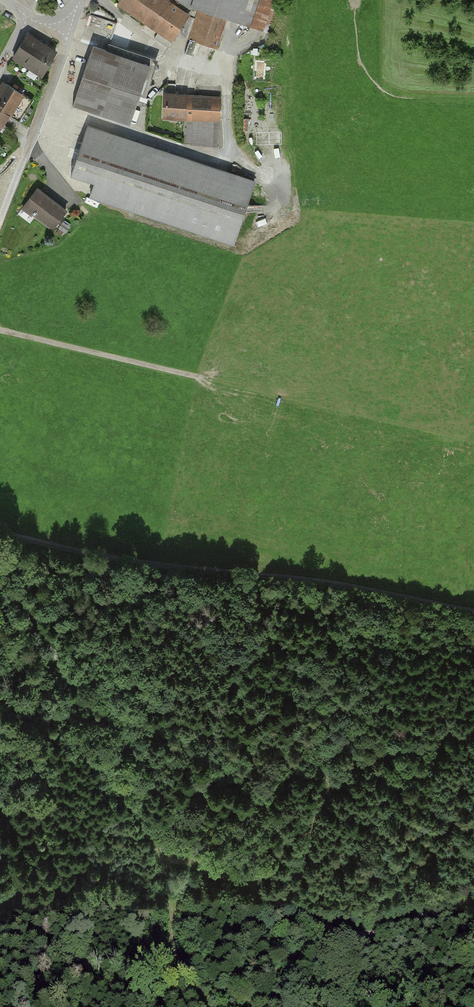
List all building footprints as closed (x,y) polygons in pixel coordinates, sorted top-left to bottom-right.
[(164,0),(121,0),(118,3),(172,40),(188,16),(164,0)] [(191,7),(198,9),(189,38),(217,48),(227,19),(251,27),(260,0),(178,0),(191,7)] [(56,50),(30,33),(14,59),(39,75),(56,50)] [(148,64),(93,46),(74,102),(130,120),(148,64)] [(5,84),(0,92),(0,128),(9,114),(18,120),(31,101),(5,84)] [(220,97),(165,94),(164,118),(186,119),(185,144),(217,146),(220,97)] [(254,181),(88,126),(72,175),(96,182),(91,196),(233,242),(254,181)] [(64,209),(39,189),(24,207),(50,227),(64,209)]
